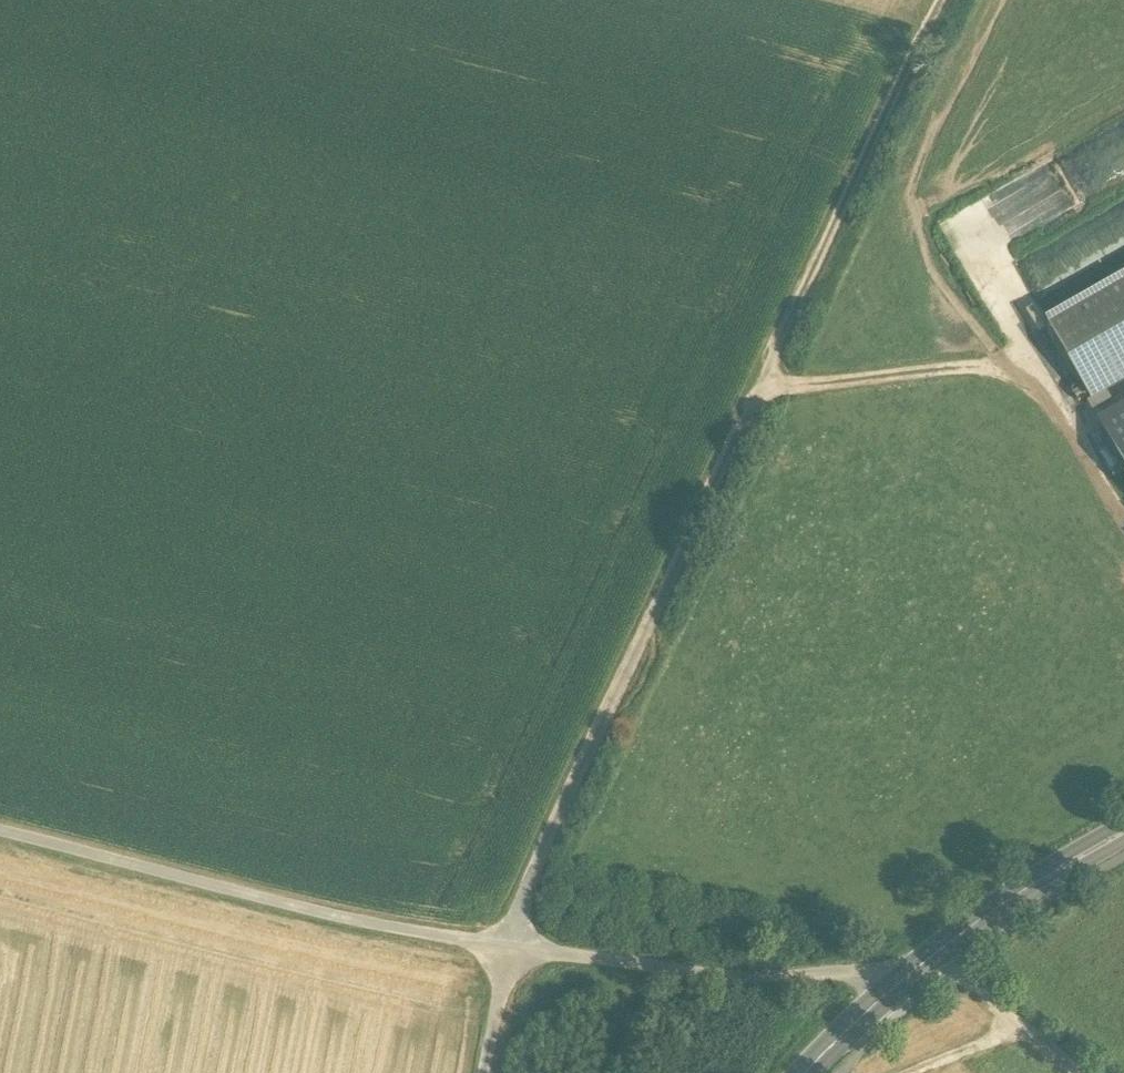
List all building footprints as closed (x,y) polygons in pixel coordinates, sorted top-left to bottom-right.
[(1049,320),(1093,397),(1123,379),(1123,277),(1049,320)] [(1110,429),(1123,454),(1123,421),(1110,429)]
